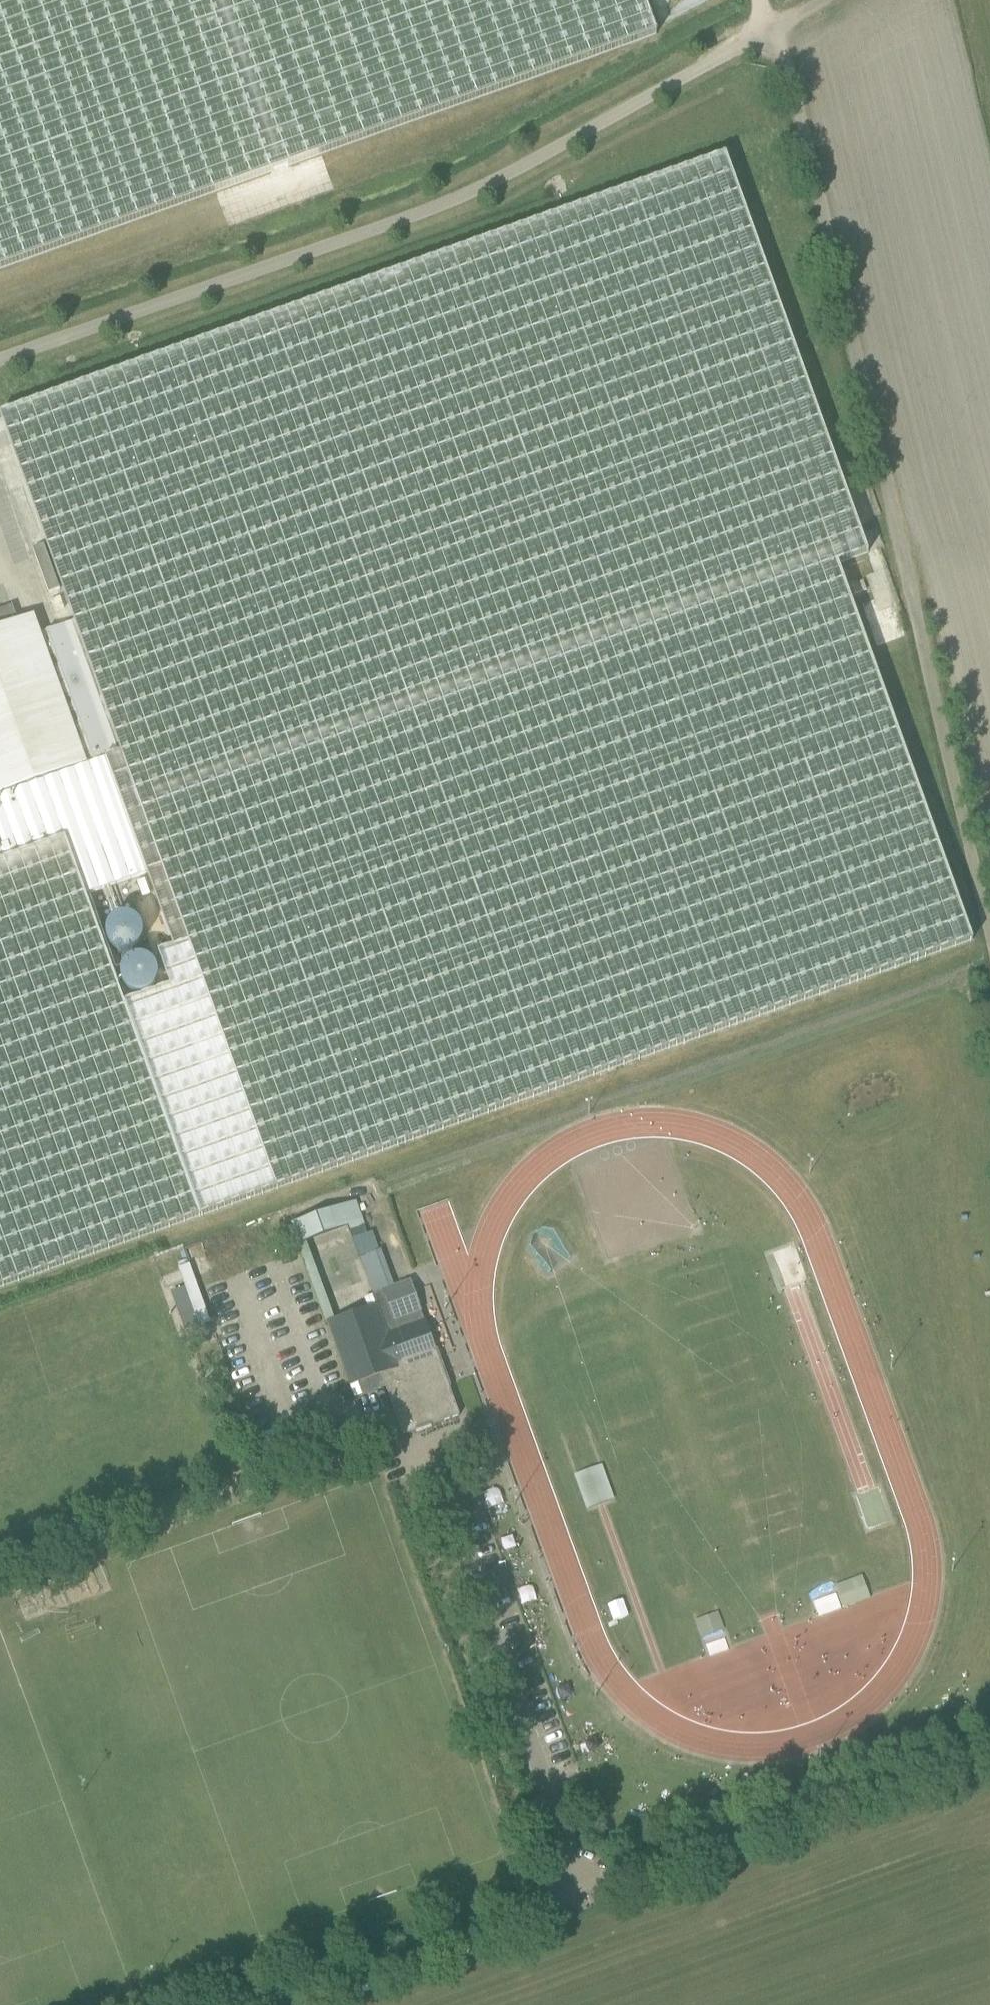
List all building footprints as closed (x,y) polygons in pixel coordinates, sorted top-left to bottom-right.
[(654,37),(641,0),(0,0),(0,270),(654,37)] [(723,156),(0,415),(0,418),(73,624),(40,635),(34,615),(17,621),(11,606),(0,610),(0,1286),(970,941),(842,584),(872,573),(723,156)] [(149,944),(149,939),(148,934),(146,930),(143,926),(139,923),(134,921),(129,921),(124,922),(120,924),(116,927),(113,931),(111,936),(111,941),(112,946),(114,950),(117,954),(121,957),(126,959),(131,959),(136,958),(140,956),(144,953),(147,949),(149,944)] [(164,984),(164,979),(163,975),(161,970),(158,966),(154,963),(149,962),(144,961),(139,962),(135,964),(131,967),(128,971),(126,976),(126,981),(126,986),(129,991),(132,994),(136,997),(141,999),(146,999),(151,999),(155,996),(159,993),(162,989),(164,984)] [(355,1204),(342,1208),(349,1229),(353,1239),(366,1234),(355,1204)] [(342,1208),(292,1226),(300,1247),(308,1244),(349,1229),(342,1208)] [(366,1234),(353,1239),(360,1259),(379,1253),(372,1232),(366,1234)] [(308,1244),(300,1247),(327,1322),(335,1319),(308,1244)] [(360,1259),(369,1284),(390,1276),(383,1252),(360,1259)] [(188,1265),(177,1269),(183,1285),(185,1290),(199,1327),(209,1323),(207,1317),(196,1288),(188,1265)] [(390,1276),(369,1284),(373,1295),(394,1287),(390,1276)] [(436,1351),(425,1320),(411,1281),(394,1287),(373,1295),(376,1304),(398,1364),(436,1351)] [(185,1290),(172,1294),(186,1331),(199,1327),(185,1290)] [(399,1368),(398,1364),(376,1304),(335,1319),(327,1322),(350,1386),(357,1383),(399,1368)] [(398,1364),(399,1368),(357,1383),(362,1396),(385,1387),(403,1436),(416,1431),(416,1432),(431,1427),(431,1426),(459,1415),(436,1351),(398,1364)] [(586,1510),(614,1500),(601,1464),(574,1474),(586,1510)] [(836,1584),(809,1593),(816,1616),(843,1608),(836,1584)] [(708,1656),(731,1647),(724,1630),(701,1640),(708,1656)]
